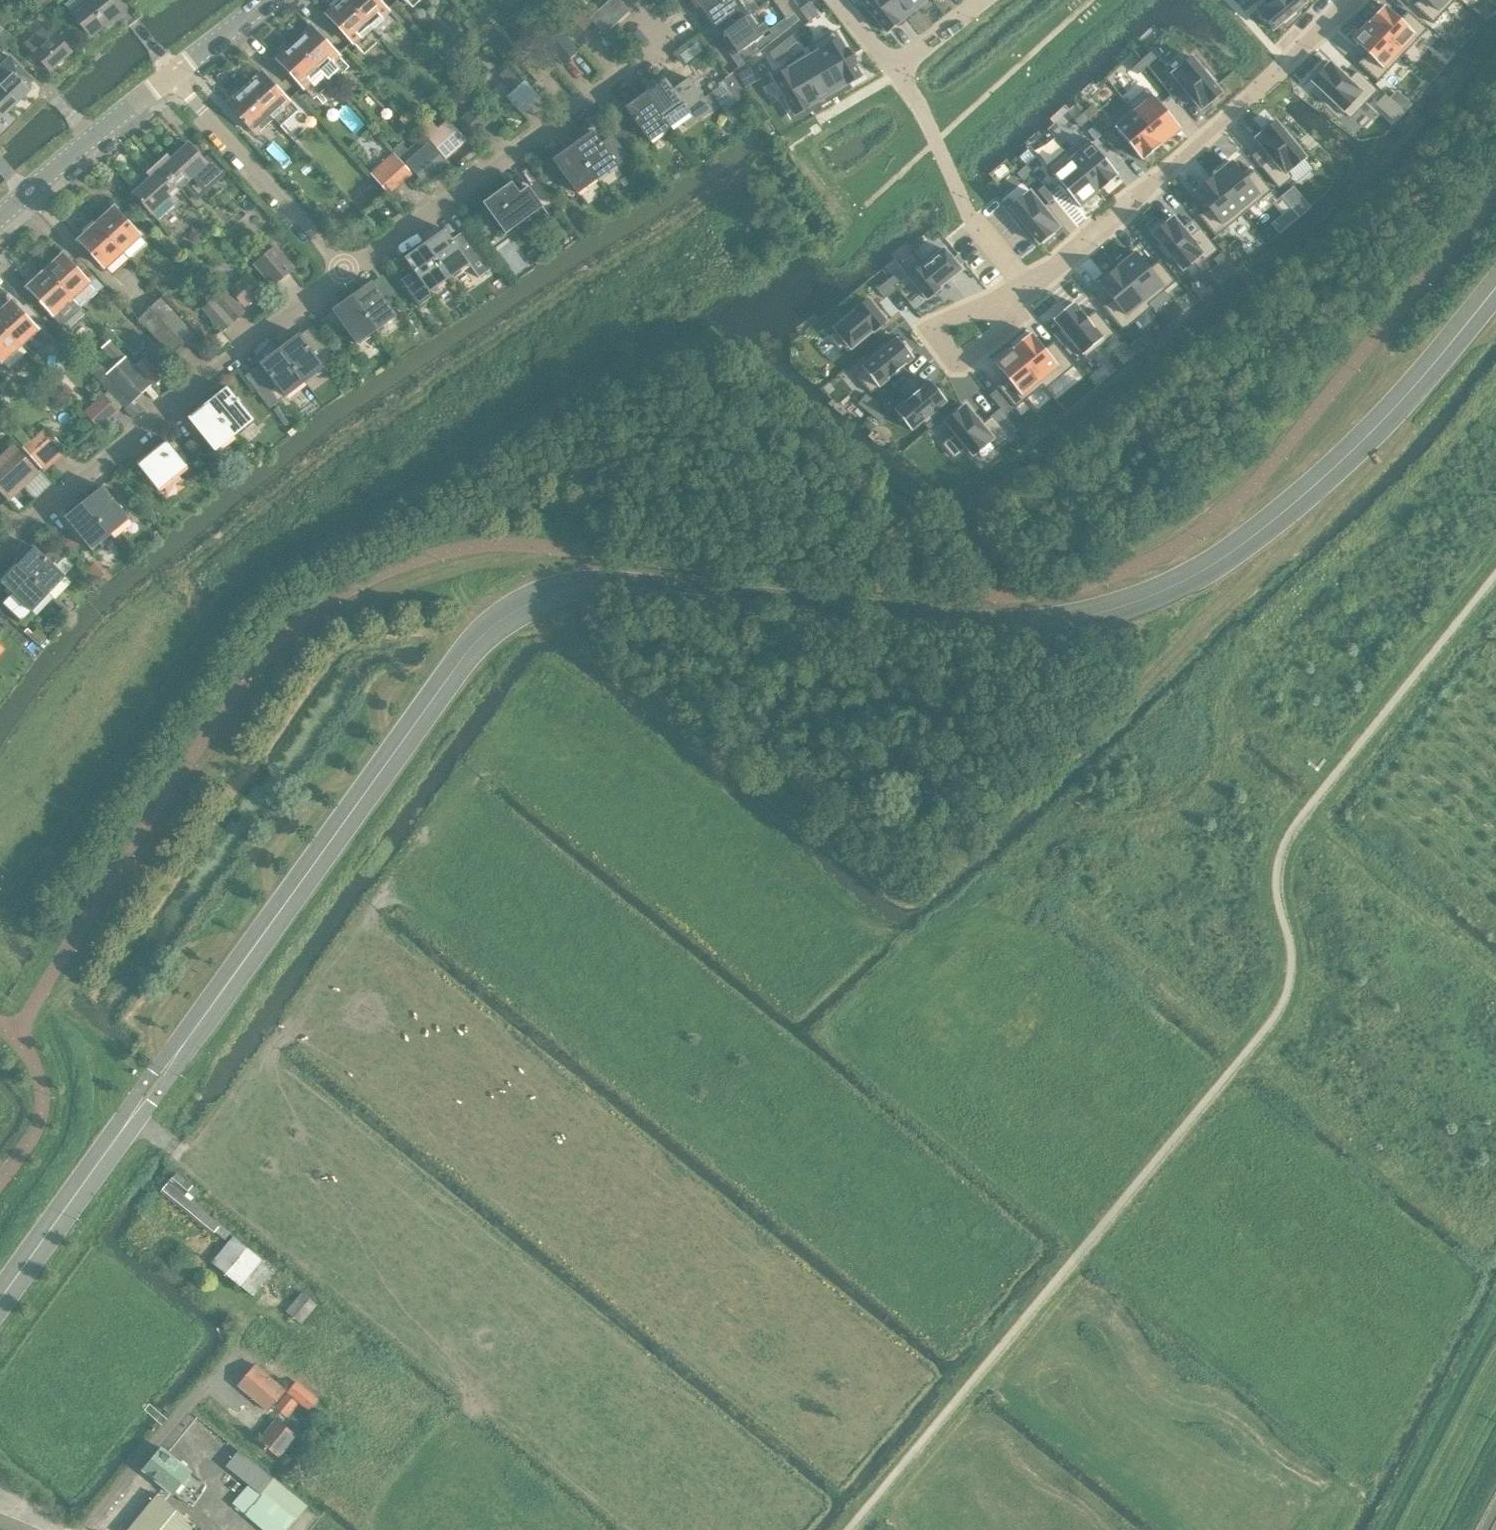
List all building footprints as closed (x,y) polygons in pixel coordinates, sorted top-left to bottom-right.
[(71,13),(89,35),(119,11),(111,1),(111,0),(88,0),(71,13)] [(345,0),(339,0),(323,14),(353,46),(372,29),(345,0)] [(372,29),(391,12),(380,0),(345,0),(372,29)] [(726,0),(695,0),(706,15),(726,0)] [(720,35),(748,14),(738,0),(726,0),(706,15),(720,35)] [(787,20),(795,13),(785,0),(773,0),(787,20)] [(858,6),(862,2),(886,32),(906,17),(892,0),(852,0),(858,6)] [(906,17),(925,1),(924,0),(892,0),(906,17)] [(1256,10),(1273,30),(1282,22),(1284,25),(1297,14),(1295,11),(1308,0),(1267,0),(1256,10)] [(1413,5),(1433,23),(1455,0),(1418,0),(1413,5)] [(809,1),(799,9),(809,22),(819,14),(809,1)] [(1384,5),(1368,22),(1403,55),(1427,29),(1408,11),(1399,19),(1384,5)] [(604,6),(590,18),(604,33),(618,21),(604,6)] [(576,38),(584,30),(592,23),(577,7),(561,22),(576,38)] [(748,14),(720,35),(735,56),(763,35),(762,35),(769,30),(764,22),(757,27),(748,14)] [(1368,22),(1352,40),(1367,54),(1359,63),(1378,81),(1403,55),(1368,22)] [(49,71),(71,52),(46,24),(25,43),(49,71)] [(306,29),(293,42),(330,82),(350,65),(314,26),(308,31),(306,29)] [(563,64),(579,50),(561,31),(551,40),(558,49),(554,53),(563,64)] [(834,31),(811,44),(816,53),(817,52),(839,89),(861,76),(854,65),(856,64),(848,49),(846,50),(834,31)] [(14,43),(4,32),(0,35),(0,44),(5,50),(14,43)] [(792,35),(782,43),(787,49),(797,42),(792,35)] [(445,41),(438,47),(446,57),(453,50),(445,41)] [(311,100),(330,82),(293,42),(280,54),(282,56),(276,61),(311,100)] [(782,43),(769,53),(777,63),(789,53),(787,49),(782,43)] [(537,81),(539,79),(553,67),(539,51),(523,65),(537,81)] [(797,64),(795,65),(817,102),(839,89),(817,52),(816,53),(797,64)] [(1150,52),(1141,60),(1147,66),(1156,58),(1150,52)] [(0,66),(0,100),(6,106),(11,111),(31,91),(27,87),(33,81),(10,57),(0,66)] [(1192,57),(1172,74),(1201,109),(1221,92),(1213,83),(1216,81),(1205,68),(1203,70),(1192,57)] [(794,60),(771,73),(784,96),(780,99),(789,114),(793,111),(795,115),(817,102),(795,65),(797,64),(794,60)] [(1141,60),(1133,68),(1138,74),(1147,66),(1141,60)] [(1330,62),(1312,81),(1323,92),(1322,94),(1334,106),(1336,104),(1350,117),(1376,90),(1356,71),(1349,80),(1330,62)] [(513,91),(522,83),(508,67),(499,75),(513,91)] [(244,86),(274,119),(292,102),(265,72),(259,77),(257,75),(244,86)] [(687,129),(713,110),(692,80),(690,77),(674,89),(666,78),(646,93),(670,126),(680,119),(687,129)] [(740,97),(731,82),(721,88),(730,103),(740,97)] [(274,119),(244,86),(233,97),(235,99),(229,104),(256,135),(274,119)] [(1147,88),(1127,105),(1130,108),(1131,108),(1161,144),(1180,129),(1147,88)] [(670,126),(646,93),(625,108),(649,141),(670,126)] [(6,106),(0,100),(0,121),(11,111),(6,106)] [(471,139),(492,120),(476,102),(455,121),(471,139)] [(1093,104),(1084,113),(1089,118),(1098,110),(1093,104)] [(1130,108),(1111,123),(1142,160),(1161,144),(1131,108),(1130,108)] [(1084,113),(1075,121),(1080,127),(1089,118),(1084,113)] [(428,118),(418,126),(446,158),(447,157),(465,141),(467,139),(448,118),(444,123),(437,128),(428,118)] [(1276,121),(1255,138),(1272,158),(1262,166),(1279,187),(1291,177),(1287,172),(1305,157),(1294,144),(1296,142),(1285,130),(1284,131),(1276,121)] [(573,145),(597,178),(618,164),(593,130),(573,145)] [(401,143),(394,150),(422,181),(445,160),(423,135),(407,149),(401,143)] [(1069,154),(1068,154),(1099,191),(1118,176),(1088,139),(1069,154)] [(169,154),(157,165),(179,189),(188,180),(189,181),(193,178),(205,191),(225,173),(208,155),(204,159),(190,142),(172,158),(169,154)] [(597,178),(573,145),(552,159),(577,193),(597,178)] [(1066,150),(1046,167),(1079,207),(1099,191),(1068,154),(1069,154),(1066,150)] [(1035,157),(1026,165),(1031,171),(1040,163),(1035,157)] [(1231,161),(1213,176),(1244,213),(1271,190),(1255,170),(1245,177),(1231,161)] [(152,176),(134,192),(153,214),(173,196),(172,195),(179,189),(157,165),(149,173),(152,176)] [(376,168),(371,173),(389,194),(412,174),(404,165),(387,180),(376,168)] [(1026,165),(1017,173),(1023,179),(1031,171),(1026,165)] [(1213,176),(1195,192),(1208,208),(1199,216),(1216,236),(1244,213),(1213,176)] [(506,234),(543,207),(528,187),(519,193),(512,182),(484,203),(506,234)] [(383,195),(373,183),(363,191),(373,203),(383,195)] [(1030,191),(1010,208),(1039,244),(1041,242),(1043,244),(1056,234),(1054,231),(1059,227),(1030,191)] [(97,220),(124,250),(142,234),(117,207),(111,212),(109,210),(97,220)] [(1173,217),(1153,234),(1161,243),(1157,246),(1168,259),(1172,257),(1182,269),(1201,254),(1205,259),(1216,249),(1199,229),(1190,237),(1173,217)] [(124,250),(97,220),(85,232),(87,234),(81,239),(106,267),(124,250)] [(445,228),(425,243),(449,277),(469,262),(479,277),(491,269),(464,231),(453,239),(445,228)] [(511,239),(499,248),(517,272),(529,263),(511,239)] [(414,270),(401,280),(419,305),(433,295),(430,290),(449,277),(425,243),(405,258),(414,270)] [(273,286),(276,284),(293,268),(274,246),(254,264),(273,286)] [(928,262),(909,277),(927,299),(940,288),(939,287),(961,269),(944,249),(940,252),(938,249),(926,260),(928,262)] [(1135,252),(1117,267),(1150,308),(1178,285),(1158,261),(1149,268),(1135,252)] [(57,257),(46,267),(72,297),(76,294),(84,304),(98,292),(89,282),(90,281),(66,254),(59,260),(57,257)] [(72,297),(46,267),(33,279),(35,281),(30,286),(64,325),(78,312),(69,301),(72,297)] [(1117,267),(1099,282),(1112,299),(1103,306),(1122,331),(1150,308),(1117,267)] [(899,271),(890,278),(895,285),(904,277),(899,271)] [(256,278),(237,295),(248,306),(266,289),(256,278)] [(890,278),(877,289),(885,298),(897,288),(895,285),(890,278)] [(352,295),(376,329),(397,314),(372,280),(352,295)] [(214,298),(234,320),(243,311),(224,289),(214,298)] [(376,329),(352,295),(331,310),(356,344),(376,329)] [(173,354),(188,340),(194,334),(161,298),(139,319),(173,354)] [(234,320),(214,298),(203,308),(222,330),(234,320)] [(832,333),(830,335),(840,348),(842,346),(847,351),(872,330),(873,331),(886,321),(869,300),(830,331),(832,333)] [(21,345),(39,328),(15,301),(9,306),(7,303),(0,309),(0,321),(21,345)] [(1073,302),(1053,319),(1061,328),(1056,331),(1069,346),(1073,343),(1086,358),(1115,334),(1095,310),(1086,318),(1073,302)] [(0,321),(0,360),(2,362),(21,345),(0,321)] [(281,347),(306,380),(324,366),(299,333),(281,347)] [(1031,333),(1012,348),(1043,385),(1042,385),(1045,389),(1074,366),(1054,341),(1044,349),(1031,333)] [(873,357),(854,373),(871,393),(914,358),(910,354),(914,351),(904,339),(901,342),(897,338),(888,345),(884,341),(869,353),(873,357)] [(120,404),(124,408),(150,387),(127,360),(109,375),(96,360),(98,357),(87,345),(77,354),(88,367),(120,404)] [(264,368),(248,380),(270,409),(307,381),(306,380),(281,347),(265,359),(264,358),(260,361),(261,362),(264,368)] [(1012,348),(994,363),(1007,379),(998,387),(1015,407),(1042,385),(1043,385),(1012,348)] [(153,387),(163,379),(146,359),(136,368),(153,387)] [(930,381),(894,410),(911,430),(922,421),(926,425),(941,413),(937,409),(947,401),(930,381)] [(205,405),(230,436),(252,419),(227,387),(205,405)] [(98,427),(99,429),(114,415),(119,411),(118,410),(103,394),(84,412),(98,427)] [(866,394),(858,403),(870,414),(876,407),(878,404),(866,394)] [(230,436),(205,405),(188,418),(213,450),(230,436)] [(955,434),(943,444),(954,457),(966,447),(972,455),(991,440),(997,447),(1008,437),(991,416),(982,424),(965,405),(945,421),(955,434)] [(876,407),(870,414),(880,421),(885,415),(876,407)] [(22,446),(44,473),(68,452),(45,426),(22,446)] [(157,491),(188,467),(166,440),(136,464),(157,491)] [(0,467),(0,492),(7,499),(38,472),(19,450),(0,467)] [(84,502),(110,534),(129,519),(104,486),(84,502)] [(110,534),(84,502),(65,517),(90,550),(110,534)] [(69,532),(59,540),(60,541),(61,543),(70,553),(79,545),(77,542),(76,541),(75,540),(75,539),(73,538),(72,537),(72,536),(70,534),(70,533),(69,532)] [(58,543),(45,556),(56,566),(66,556),(69,553),(58,543)] [(17,565),(48,594),(65,575),(56,566),(45,556),(35,547),(17,565)] [(17,565),(0,583),(12,595),(3,604),(21,622),(48,594),(17,565)] [(176,1171),(166,1183),(159,1192),(172,1202),(212,1235),(215,1232),(224,1239),(230,1233),(220,1225),(190,1201),(192,1198),(193,1198),(199,1190),(176,1171)] [(261,1260),(232,1236),(211,1261),(239,1284),(253,1296),(274,1271),(261,1260)] [(288,1312),(302,1323),(317,1304),(304,1293),(288,1312)] [(269,1410),(286,1390),(256,1364),(238,1385),(269,1410)] [(286,1392),(307,1410),(318,1398),(297,1380),(286,1392)] [(285,1416),(297,1403),(286,1394),(274,1406),(285,1416)] [(277,1419),(260,1441),(280,1457),(296,1435),(277,1419)] [(162,1448),(144,1470),(173,1494),(191,1471),(162,1448)] [(309,1506),(239,1450),(226,1467),(248,1485),(231,1504),(263,1529),(289,1529),(309,1506)] [(195,1525),(158,1494),(128,1529),(191,1529),(195,1525)]
